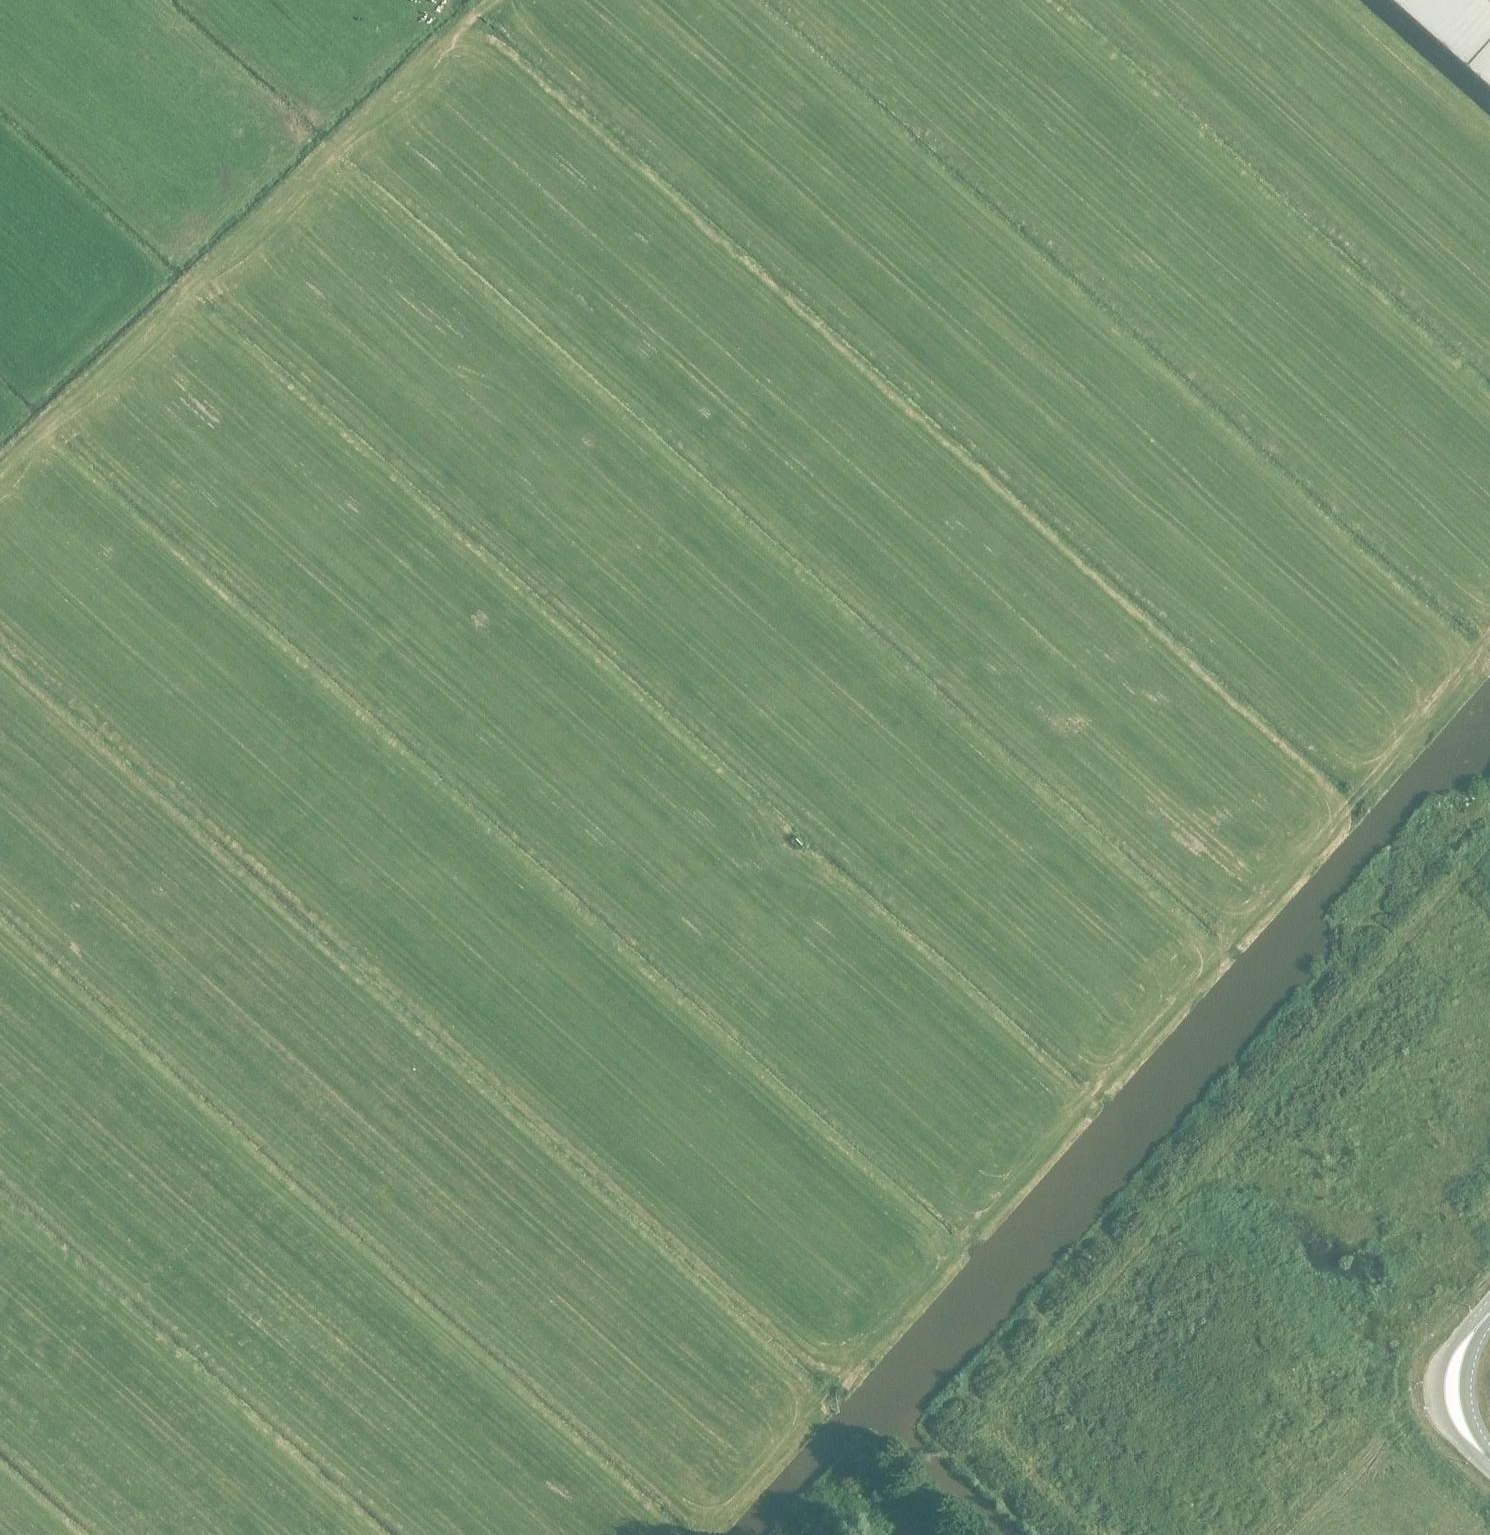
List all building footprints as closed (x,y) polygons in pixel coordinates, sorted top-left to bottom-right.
[(1472,72),(1489,52),(1489,3),(1487,0),(1391,0),(1472,72)] [(1472,72),(1489,88),(1489,52),(1472,72)]
